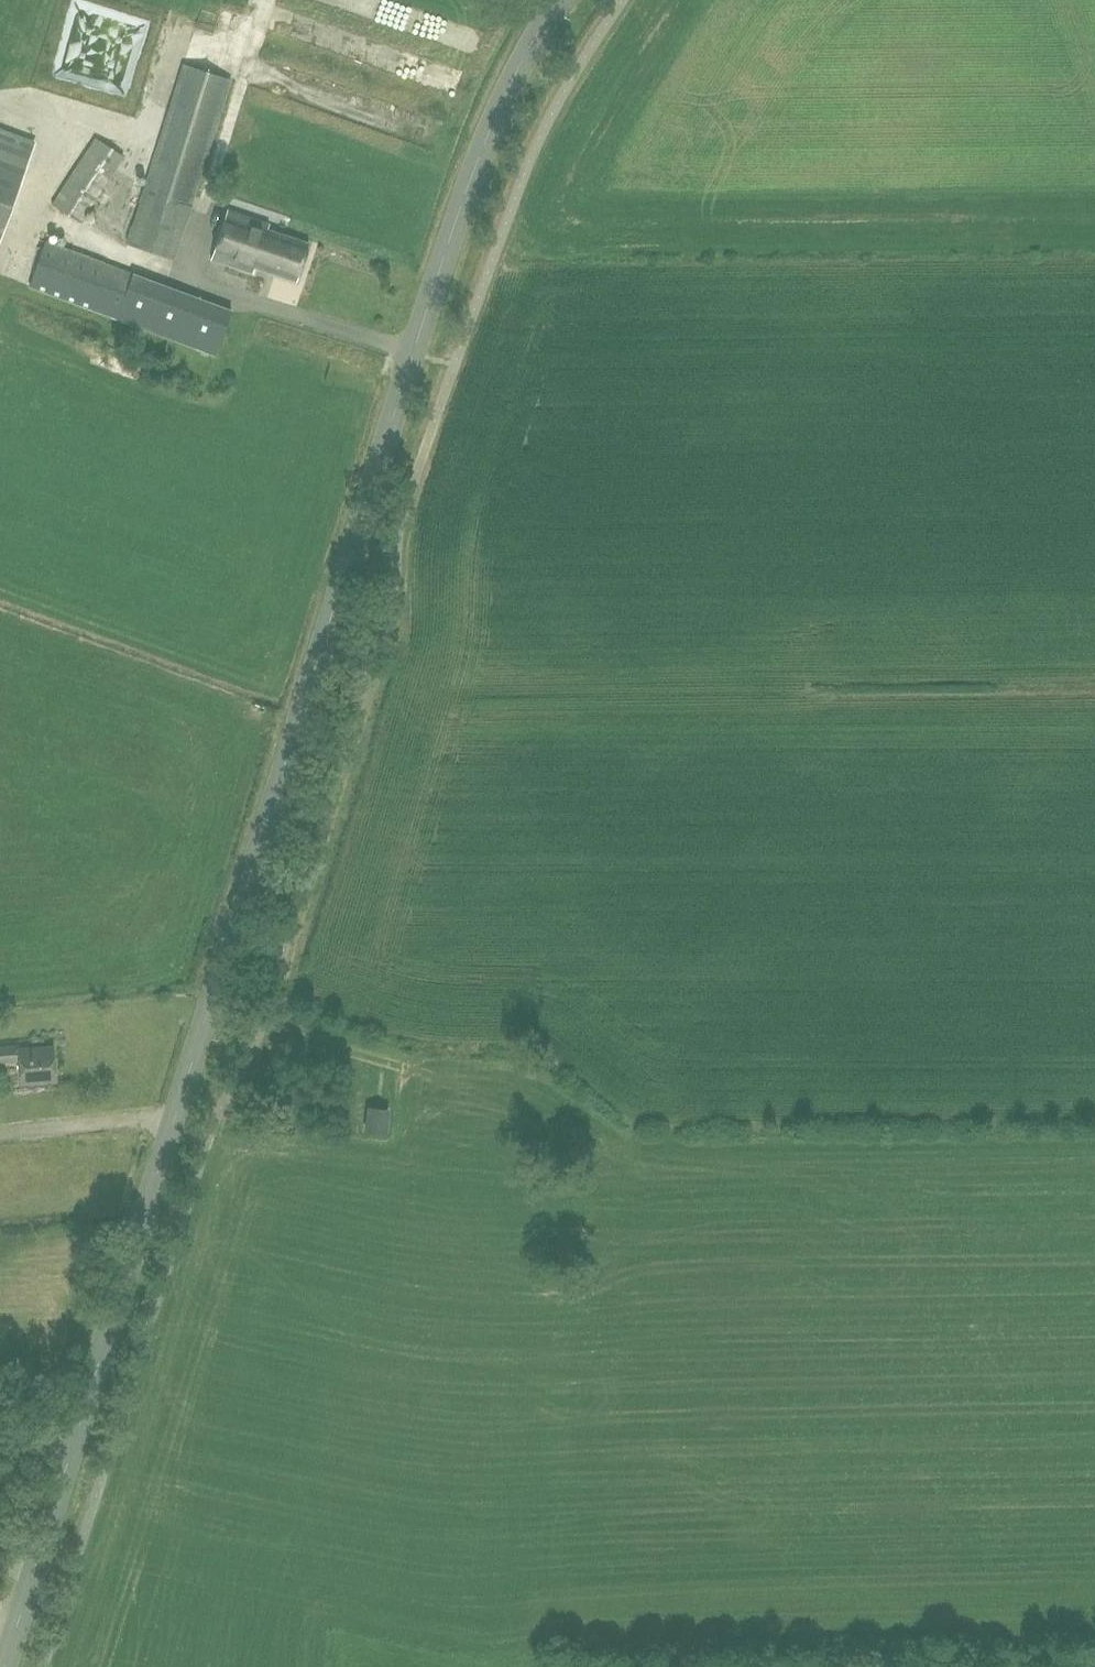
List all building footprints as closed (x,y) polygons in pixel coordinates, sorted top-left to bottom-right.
[(191,207),(231,80),(187,66),(141,210),(140,211),(129,245),(176,260),(192,207),(191,207)] [(0,132),(0,223),(29,143),(0,132)] [(52,204),(81,224),(125,157),(95,138),(52,204)] [(296,282),(303,263),(309,244),(267,230),(269,225),(227,211),(219,235),(211,260),(253,273),(255,268),(296,282)] [(29,285),(87,307),(215,355),(231,312),(45,242),(29,285)] [(17,1046),(0,1047),(0,1063),(18,1061),(20,1085),(57,1082),(53,1045),(17,1048),(17,1046)] [(385,1133),(387,1111),(369,1109),(366,1131),(385,1133)]
